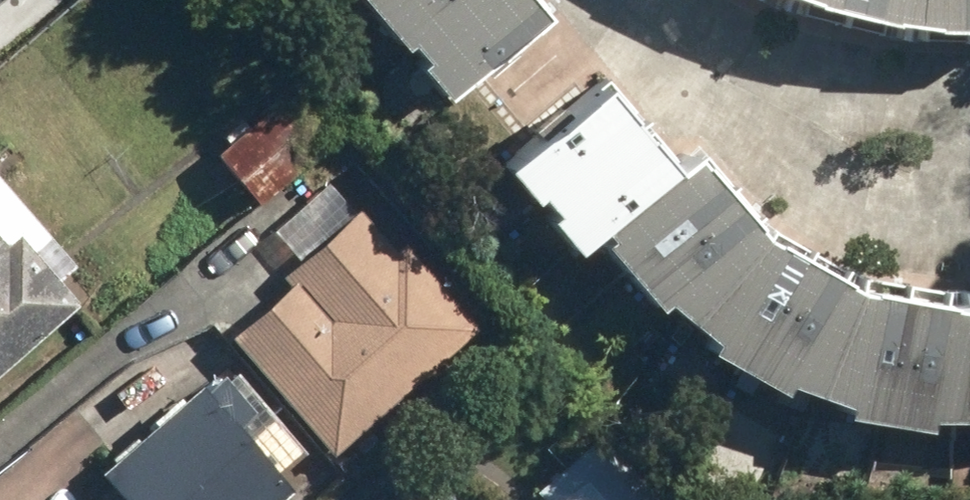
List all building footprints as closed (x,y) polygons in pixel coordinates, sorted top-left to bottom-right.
[(381,59),(387,53),(403,71),(396,77),(424,110),(527,24),(507,0),(331,0),(381,59)] [(756,6),(904,40),(969,38),(969,0),(745,0),(756,6)] [(585,94),(484,178),(513,212),(518,207),(535,226),(529,231),(555,262),(654,178),(585,94)] [(278,97),(207,161),(254,213),(325,149),(278,97)] [(938,430),(969,432),(969,308),(940,314),(837,295),(742,249),(671,168),(584,244),(587,249),(581,255),(587,262),(566,281),(582,302),(607,283),(624,303),(663,339),(669,332),(694,354),(689,363),(762,405),(765,395),(794,406),(823,416),(823,426),(908,440),(908,431),(938,430)] [(73,309),(51,284),(69,269),(0,190),(0,372),(73,309)] [(326,462),(470,333),(396,251),(390,257),(351,214),(276,281),(284,290),(221,346),(326,462)] [(89,480),(107,499),(279,499),(285,495),(272,480),(299,456),(224,372),(197,396),(192,390),(89,480)] [(603,439),(533,494),(538,499),(651,499),(603,439)]
